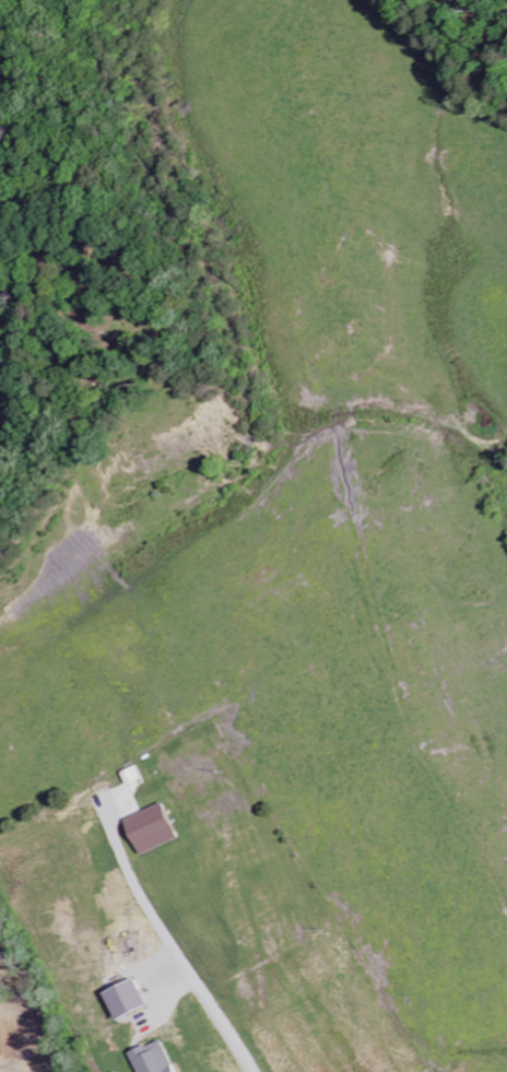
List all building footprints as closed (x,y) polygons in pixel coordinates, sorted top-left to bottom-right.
[(125,820),(140,855),(180,839),(165,803),(125,820)] [(147,1006),(136,979),(104,993),(115,1020),(147,1006)] [(139,1071),(177,1071),(161,1039),(130,1054),(139,1071)]
